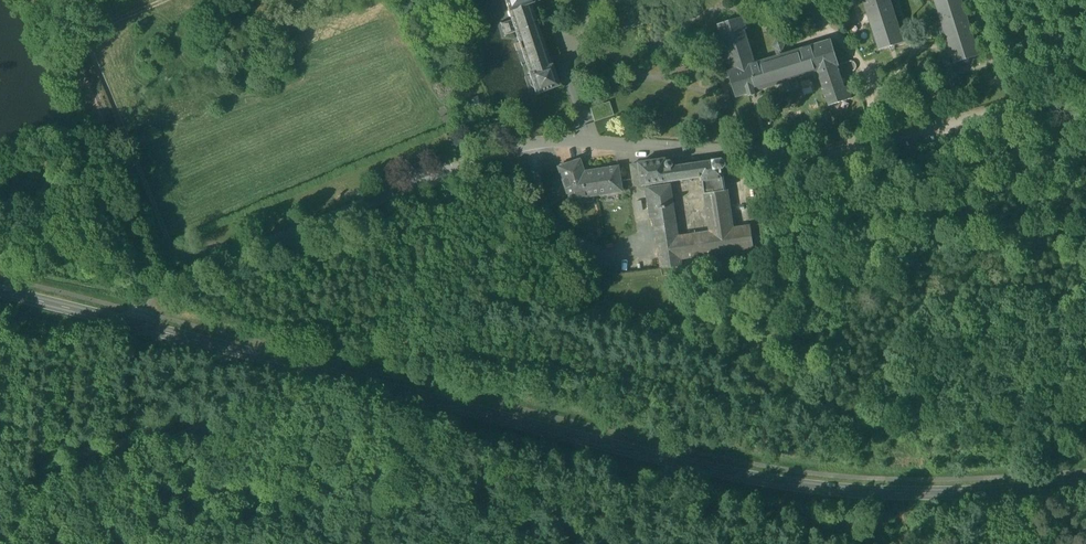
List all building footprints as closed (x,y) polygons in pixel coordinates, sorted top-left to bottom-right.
[(509,11),(512,20),(502,23),(500,22),(500,24),(502,24),(505,35),(504,36),(505,37),(506,35),(514,33),(516,32),(530,73),(529,73),(536,93),(557,85),(529,4),(532,3),(531,3),(539,0),(505,0),(509,11)] [(879,52),(902,44),(901,42),(900,42),(887,0),(862,0),(879,52)] [(953,65),(977,57),(977,55),(975,55),(958,0),(932,0),(931,0),(932,2),(933,1),(953,65)] [(243,12),(247,21),(268,13),(263,3),(243,12)] [(826,97),(828,105),(850,98),(846,87),(843,88),(836,66),(837,66),(829,41),(754,64),(743,29),(745,29),(742,19),(718,26),(731,72),(728,73),(735,97),(747,93),(748,96),(754,94),(753,91),(818,72),(823,89),(821,90),(824,97),(826,97)] [(590,108),(594,122),(614,115),(609,102),(590,108)] [(562,118),(567,131),(580,127),(575,113),(574,114),(562,118)] [(669,182),(682,180),(680,167),(672,168),(672,164),(671,162),(668,161),(667,162),(666,163),(665,159),(638,163),(638,164),(630,165),(633,185),(635,186),(641,186),(643,186),(645,185),(669,182)] [(557,168),(568,199),(621,191),(617,167),(583,173),(579,160),(557,168)] [(700,164),(687,166),(689,179),(701,177),(701,178),(723,175),(722,169),(723,169),(726,166),(725,162),(722,160),(713,161),(699,163),(700,164)] [(687,166),(680,167),(682,180),(689,179),(687,166)] [(723,175),(701,178),(710,232),(732,229),(727,190),(725,190),(723,175)] [(650,219),(653,219),(674,215),(669,182),(645,185),(646,189),(650,219)] [(677,237),(674,215),(653,219),(660,269),(681,266),(680,259),(753,248),(750,229),(733,232),(732,229),(710,232),(677,237)]
